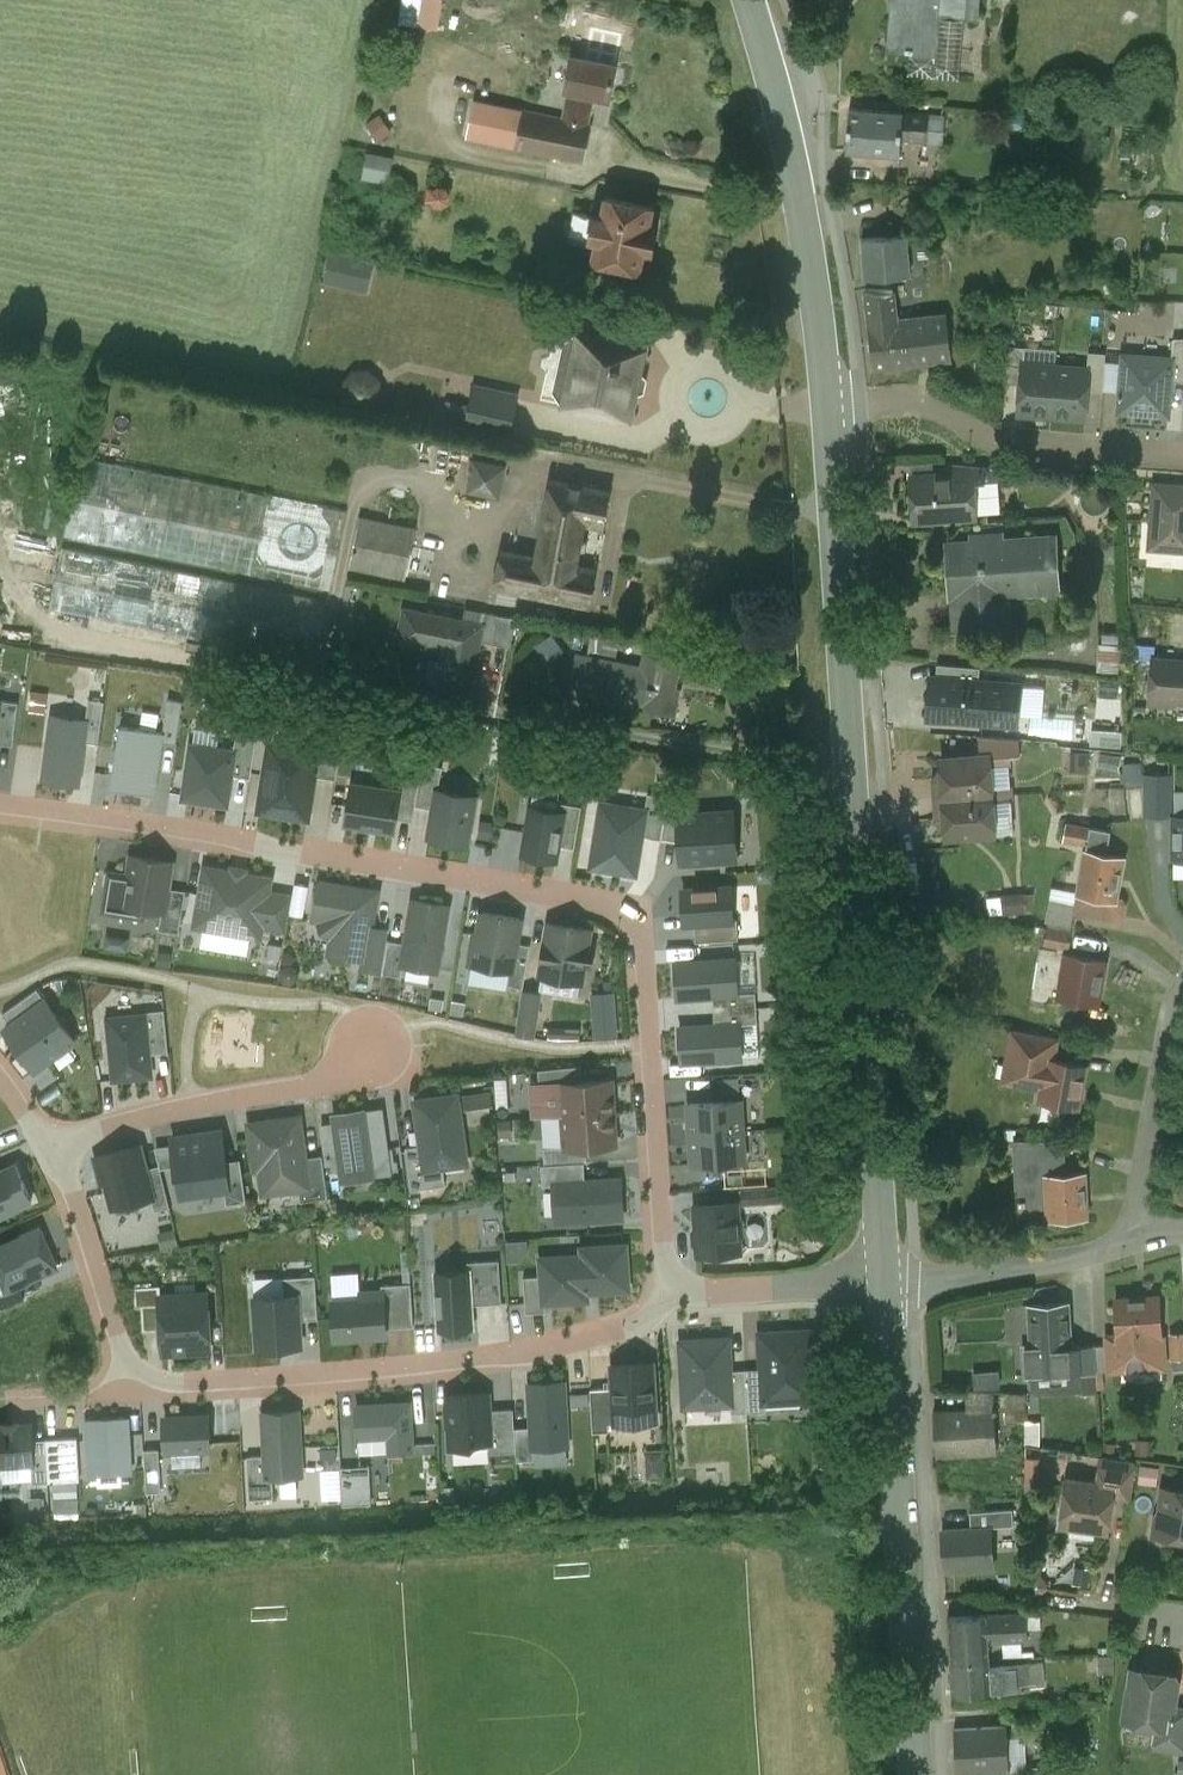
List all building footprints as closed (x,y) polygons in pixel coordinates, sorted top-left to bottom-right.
[(444,0),(402,0),(400,17),(440,23),(444,0)] [(890,47),(935,51),(938,12),(939,0),(893,0),(890,47)] [(938,12),(977,15),(979,0),(939,0),(938,12)] [(617,61),(573,53),(566,87),(570,88),(564,114),(588,119),(591,106),(586,104),(587,100),(586,100),(588,92),(610,96),(617,61)] [(521,109),(476,100),(469,132),(514,142),(521,109)] [(880,107),(850,104),(846,145),(876,148),(880,107)] [(564,114),(522,106),(521,109),(514,142),(514,144),(516,144),(531,147),(533,148),(533,147),(552,151),(554,152),(554,151),(567,154),(586,158),(593,120),(564,114)] [(904,109),(880,107),(876,148),(900,151),(901,139),(904,110),(904,109)] [(928,113),(904,110),(901,139),(926,141),(928,113)] [(1035,126),(1006,130),(1008,150),(1037,146),(1035,126)] [(391,179),(397,153),(370,147),(364,172),(391,179)] [(670,205),(607,192),(602,211),(596,210),(590,235),(597,236),(593,256),(656,269),(670,205)] [(906,233),(862,236),(865,275),(909,272),(906,233)] [(324,277),(371,288),(378,256),(331,245),(324,277)] [(909,272),(865,275),(866,284),(894,287),(923,289),(922,281),(910,282),(909,272)] [(894,287),(866,284),(870,318),(897,314),(894,287)] [(923,289),(894,287),(897,314),(916,313),(947,309),(945,291),(923,289)] [(947,309),(916,313),(922,359),(953,355),(947,309)] [(897,314),(870,318),(876,365),(922,359),(916,313),(897,314)] [(645,344),(580,330),(565,400),(630,414),(645,344)] [(1173,335),(1171,355),(1173,355),(1171,378),(1182,379),(1182,335),(1173,335)] [(1025,343),(1008,342),(1004,380),(1021,382),(1022,360),(1024,360),(1025,343)] [(1106,350),(1089,348),(1087,365),(1089,366),(1087,387),(1103,388),(1106,350)] [(1171,355),(1123,351),(1120,391),(1119,391),(1119,394),(1120,394),(1118,408),(1168,412),(1171,378),(1173,355),(1171,355)] [(1024,360),(1022,360),(1021,382),(1018,410),(1052,412),(1055,363),(1024,360)] [(1087,365),(1055,363),(1052,412),(1085,415),(1087,387),(1089,366),(1087,365)] [(518,392),(476,383),(471,403),(448,398),(443,419),(509,434),(518,392)] [(348,507),(81,451),(64,533),(331,589),(348,507)] [(505,462),(476,456),(470,485),(499,491),(505,462)] [(984,462),(941,459),(942,473),(973,479),(985,478),(984,462)] [(973,479),(942,473),(912,475),(913,486),(911,486),(906,492),(906,499),(912,504),(914,504),(915,515),(975,511),(973,479)] [(612,489),(554,478),(538,556),(505,549),(498,579),(591,598),(597,567),(575,563),(578,546),(587,548),(590,536),(581,534),(584,516),(606,520),(612,489)] [(1154,481),(1151,520),(1162,521),(1160,545),(1182,547),(1182,483),(1154,481)] [(416,526),(361,514),(351,563),(406,575),(416,526)] [(1054,534),(950,541),(954,594),(1007,590),(1058,586),(1054,534)] [(329,596),(63,541),(50,604),(95,613),(316,660),(329,596)] [(1007,590),(954,594),(956,626),(1009,622),(1007,590)] [(483,621),(405,606),(399,638),(444,647),(437,685),(471,691),(481,637),(484,621),(483,621)] [(517,615),(485,609),(483,621),(484,621),(481,637),(511,643),(517,615)] [(1125,644),(1099,642),(1097,668),(1123,670),(1125,644)] [(592,653),(578,650),(572,682),(586,684),(592,653)] [(643,664),(592,653),(586,684),(625,693),(623,699),(658,706),(659,700),(674,703),(678,686),(669,682),(674,658),(646,652),(643,664)] [(1153,656),(1150,699),(1173,701),(1179,696),(1182,696),(1182,658),(1153,656)] [(931,665),(889,667),(892,713),(933,710),(932,685),(931,665)] [(959,683),(932,685),(933,710),(961,709),(959,683)] [(100,740),(105,697),(90,694),(87,715),(91,715),(88,738),(100,740)] [(5,695),(0,733),(0,739),(14,740),(19,697),(5,695)] [(176,739),(183,697),(169,695),(164,728),(165,728),(164,737),(176,739)] [(87,715),(49,710),(40,777),(82,783),(88,738),(91,715),(87,715)] [(112,783),(156,790),(164,737),(165,728),(164,728),(122,721),(112,783)] [(250,773),(257,731),(238,728),(235,744),(239,745),(235,771),(250,773)] [(336,774),(343,732),(321,729),(318,743),(323,743),(318,771),(336,774)] [(1019,736),(979,732),(980,754),(990,753),(990,755),(1020,753),(1019,736)] [(318,743),(268,735),(256,810),(311,818),(318,771),(323,743),(318,743)] [(181,797),(229,805),(235,771),(239,745),(235,744),(191,737),(181,797)] [(150,808),(169,809),(173,738),(166,738),(164,791),(150,790),(150,808)] [(980,754),(946,756),(941,761),(942,770),(935,777),(936,795),(992,791),(990,755),(990,753),(980,754)] [(439,783),(443,763),(423,759),(416,802),(431,804),(435,782),(439,783)] [(416,802),(420,774),(402,771),(400,784),(403,784),(398,815),(413,817),(416,802)] [(400,784),(351,775),(343,821),(396,830),(398,815),(403,784),(400,784)] [(426,835),(471,842),(480,789),(439,783),(435,782),(431,804),(426,835)] [(1142,784),(1124,785),(1126,819),(1145,817),(1143,793),(1142,784)] [(669,793),(648,789),(646,802),(650,803),(646,832),(662,835),(669,793)] [(992,791),(936,795),(937,812),(945,819),(946,827),(951,832),(995,829),(993,797),(992,791)] [(1161,792),(1143,793),(1145,817),(1163,816),(1161,792)] [(676,806),(689,806),(689,796),(669,793),(662,835),(678,837),(676,806)] [(646,802),(599,795),(588,865),(639,873),(646,832),(650,803),(646,802)] [(1012,796),(993,797),(995,829),(1014,828),(1012,796)] [(575,844),(582,802),(559,798),(558,805),(567,806),(562,842),(575,844)] [(519,852),(559,858),(562,842),(567,806),(558,805),(528,800),(519,852)] [(738,857),(736,804),(689,806),(676,806),(678,837),(679,859),(738,857)] [(1171,811),(1172,856),(1182,856),(1182,811),(1171,811)] [(494,817),(480,815),(477,833),(491,836),(494,817)] [(1090,824),(1067,820),(1063,839),(1087,844),(1090,824)] [(1111,828),(1090,824),(1087,844),(1086,847),(1107,851),(1111,828)] [(1107,851),(1086,847),(1078,891),(1115,897),(1116,895),(1123,854),(1107,851)] [(172,859),(134,853),(131,872),(109,868),(103,909),(144,915),(146,905),(163,908),(164,908),(168,884),(172,859)] [(231,862),(230,869),(248,872),(249,865),(231,862)] [(205,865),(195,923),(261,934),(263,925),(269,888),(271,876),(248,872),(230,869),(205,865)] [(376,890),(319,880),(314,914),(327,916),(325,926),(335,928),(332,951),(364,956),(365,956),(371,923),(376,890)] [(680,884),(683,923),(695,922),(738,919),(735,881),(680,884)] [(186,887),(168,884),(164,908),(163,908),(160,927),(180,930),(186,887)] [(293,891),(269,888),(263,925),(287,929),(293,891)] [(1032,888),(1004,889),(1005,909),(1033,908),(1032,888)] [(1115,897),(1078,891),(1076,902),(1075,908),(1116,915),(1122,910),(1124,902),(1120,896),(1116,895),(1115,897)] [(448,903),(413,897),(406,939),(402,960),(404,961),(438,967),(448,903)] [(1076,902),(1051,897),(1046,918),(1049,918),(1072,923),(1075,908),(1076,902)] [(520,915),(483,909),(480,930),(476,930),(471,961),(510,967),(512,967),(516,939),(520,915)] [(1072,923),(1049,918),(1048,924),(1071,928),(1072,923)] [(739,935),(738,919),(695,922),(696,938),(739,935)] [(590,926),(550,920),(546,943),(545,943),(542,957),(544,957),(542,972),(581,978),(584,960),(591,961),(594,946),(587,945),(590,926)] [(387,925),(371,923),(365,956),(364,956),(362,965),(380,968),(387,925)] [(1071,928),(1048,924),(1045,940),(1068,944),(1071,929),(1071,928)] [(406,939),(389,936),(384,969),(402,973),(404,961),(402,960),(406,939)] [(531,942),(516,939),(512,967),(510,967),(508,982),(524,984),(531,942)] [(1104,957),(1067,950),(1059,994),(1096,1001),(1104,958),(1104,957)] [(673,956),(675,996),(714,994),(740,992),(739,989),(738,953),(673,956)] [(430,978),(432,967),(408,963),(406,974),(430,978)] [(9,1018),(46,992),(40,983),(3,1010),(9,1018)] [(540,989),(523,986),(516,1029),(533,1033),(540,989)] [(620,1033),(618,987),(593,988),(595,1034),(620,1033)] [(758,1019),(756,988),(739,989),(740,992),(714,994),(715,1018),(741,1016),(741,1020),(758,1019)] [(79,1038),(46,992),(9,1018),(2,1023),(35,1070),(79,1038)] [(166,1006),(148,1007),(153,1050),(170,1048),(166,1006)] [(148,1007),(105,1011),(112,1076),(155,1072),(153,1050),(148,1007)] [(676,1020),(679,1059),(744,1055),(741,1020),(741,1016),(715,1018),(676,1020)] [(1057,1033),(1014,1025),(1012,1041),(1054,1048),(1057,1033)] [(1054,1048),(1012,1041),(1005,1075),(1044,1082),(1049,1053),(1053,1053),(1054,1048)] [(1053,1053),(1049,1053),(1044,1082),(1041,1096),(1078,1102),(1086,1059),(1053,1053)] [(581,1062),(539,1067),(540,1082),(562,1081),(562,1080),(583,1078),(581,1062)] [(583,1078),(562,1080),(562,1081),(564,1112),(616,1109),(616,1101),(613,1099),(612,1076),(583,1078)] [(460,1087),(411,1093),(418,1141),(422,1168),(445,1165),(471,1161),(460,1087)] [(467,1089),(468,1103),(496,1102),(495,1088),(467,1089)] [(740,1098),(690,1101),(692,1130),(742,1127),(740,1098)] [(367,1105),(376,1173),(393,1171),(384,1103),(367,1105)] [(366,1104),(330,1108),(340,1178),(376,1173),(367,1105),(366,1104)] [(304,1108),(245,1116),(252,1168),(258,1168),(261,1192),(300,1187),(314,1186),(309,1152),(304,1108)] [(616,1109),(564,1112),(566,1144),(616,1141),(615,1118),(617,1116),(616,1109)] [(224,1123),(170,1130),(179,1195),(226,1188),(233,1187),(228,1156),(224,1123)] [(742,1127),(692,1130),(694,1160),(744,1156),(742,1127)] [(1063,1138),(1015,1138),(1020,1204),(1050,1202),(1047,1170),(1065,1169),(1063,1138)] [(146,1165),(140,1139),(92,1151),(99,1178),(103,1177),(110,1204),(152,1193),(153,1193),(146,1165)] [(418,1141),(406,1143),(412,1186),(447,1181),(445,1165),(422,1168),(418,1141)] [(301,1197),(329,1193),(323,1151),(309,1152),(314,1186),(300,1187),(301,1197)] [(228,1200),(247,1197),(242,1155),(228,1156),(233,1187),(226,1188),(228,1200)] [(0,1163),(0,1213),(34,1199),(16,1156),(0,1163)] [(585,1158),(542,1161),(543,1182),(551,1181),(551,1176),(586,1174),(585,1158)] [(171,1203),(160,1162),(146,1165),(153,1193),(152,1193),(156,1207),(171,1203)] [(1065,1169),(1047,1170),(1050,1202),(1050,1212),(1051,1214),(1090,1211),(1086,1167),(1065,1169)] [(586,1174),(551,1176),(551,1181),(553,1219),(626,1215),(624,1172),(586,1174)] [(780,1181),(741,1183),(742,1200),(781,1197),(780,1181)] [(737,1199),(696,1202),(697,1223),(693,1227),(694,1239),(698,1243),(699,1250),(740,1248),(739,1235),(743,1230),(742,1216),(737,1212),(737,1199)] [(1050,1202),(1020,1204),(1021,1214),(1050,1212),(1050,1202)] [(42,1220),(0,1238),(0,1286),(2,1290),(61,1265),(42,1220)] [(579,1249),(538,1251),(539,1271),(541,1301),(547,1300),(592,1298),(591,1290),(632,1287),(629,1237),(578,1240),(579,1249)] [(502,1298),(500,1255),(468,1257),(468,1263),(473,1263),(475,1300),(502,1298)] [(468,1263),(434,1266),(435,1288),(432,1288),(434,1309),(436,1309),(437,1326),(476,1324),(475,1300),(473,1263),(468,1263)] [(525,1272),(527,1307),(547,1306),(547,1300),(541,1301),(539,1271),(525,1272)] [(319,1315),(316,1272),(284,1274),(285,1289),(301,1288),(302,1316),(319,1315)] [(415,1321),(412,1278),(382,1280),(383,1283),(386,1283),(389,1323),(415,1321)] [(383,1283),(359,1285),(359,1292),(330,1294),(333,1335),(390,1331),(389,1323),(386,1283),(383,1283)] [(210,1285),(158,1288),(161,1351),(213,1348),(210,1285)] [(256,1344),(304,1341),(302,1316),(301,1288),(285,1289),(253,1291),(256,1344)] [(1161,1294),(1116,1297),(1119,1335),(1118,1335),(1118,1339),(1109,1339),(1110,1367),(1165,1364),(1161,1294)] [(1069,1300),(1031,1302),(1033,1342),(1026,1342),(1028,1369),(1072,1367),(1069,1300)] [(756,1325),(760,1400),(819,1396),(814,1322),(756,1325)] [(732,1330),(677,1333),(681,1404),(736,1401),(732,1330)] [(1172,1331),(1174,1355),(1182,1354),(1182,1330),(1172,1331)] [(1109,1339),(1094,1341),(1095,1365),(1095,1368),(1110,1367),(1109,1339)] [(1094,1341),(1077,1342),(1078,1366),(1095,1365),(1094,1341)] [(652,1359),(614,1361),(615,1383),(607,1384),(609,1419),(655,1416),(652,1359)] [(975,1366),(976,1384),(1003,1383),(1002,1365),(975,1366)] [(568,1374),(526,1377),(530,1445),(572,1443),(568,1374)] [(607,1384),(591,1385),(594,1428),(610,1427),(609,1419),(607,1384)] [(994,1387),(966,1385),(967,1404),(967,1405),(995,1403),(994,1387)] [(492,1387),(444,1390),(447,1445),(490,1443),(495,1443),(493,1405),(492,1387)] [(1027,1389),(1007,1387),(1007,1417),(1026,1418),(1027,1389)] [(413,1395),(355,1398),(357,1450),(416,1447),(413,1395)] [(995,1403),(967,1405),(967,1404),(934,1406),(937,1452),(997,1448),(995,1407),(997,1407),(996,1403),(995,1403)] [(302,1404),(261,1406),(264,1451),(273,1450),(274,1473),(306,1471),(302,1404)] [(516,1447),(514,1404),(493,1405),(495,1443),(490,1443),(490,1448),(516,1447)] [(211,1409),(163,1412),(164,1446),(212,1444),(211,1409)] [(131,1412),(85,1414),(87,1472),(134,1470),(131,1412)] [(0,1419),(0,1463),(33,1462),(36,1462),(35,1436),(34,1417),(0,1419)] [(78,1434),(46,1435),(48,1479),(80,1477),(78,1434)] [(33,1462),(34,1479),(48,1479),(46,1435),(35,1436),(36,1462),(33,1462)] [(160,1444),(144,1445),(147,1489),(163,1488),(160,1444)] [(647,1448),(650,1473),(665,1472),(661,1446),(647,1448)] [(248,1451),(250,1495),(275,1494),(274,1473),(273,1450),(264,1451),(248,1451)] [(1135,1457),(1109,1453),(1105,1481),(1113,1482),(1112,1491),(1130,1493),(1135,1457)] [(1142,1460),(1140,1476),(1157,1479),(1159,1462),(1142,1460)] [(341,1463),(344,1501),(373,1500),(371,1461),(341,1463)] [(1105,1481),(1068,1476),(1065,1497),(1072,1498),(1069,1519),(1107,1524),(1112,1491),(1113,1482),(1105,1481)] [(1165,1484),(1159,1523),(1178,1526),(1177,1532),(1182,1533),(1182,1486),(1165,1484)] [(991,1522),(942,1524),(945,1565),(993,1563),(992,1546),(992,1539),(995,1539),(995,1532),(992,1532),(991,1522)] [(1008,1545),(992,1546),(993,1563),(1009,1562),(1008,1545)] [(1014,1609),(986,1611),(988,1631),(1016,1630),(1014,1609)] [(986,1611),(948,1613),(951,1657),(989,1655),(988,1631),(986,1611)] [(989,1655),(951,1657),(953,1690),(1030,1686),(1029,1659),(990,1662),(989,1655)] [(1155,1662),(1144,1660),(1140,1665),(1134,1664),(1132,1681),(1130,1681),(1125,1717),(1161,1722),(1162,1714),(1170,1715),(1172,1701),(1176,1676),(1171,1669),(1157,1667),(1155,1662)] [(1172,1701),(1170,1715),(1162,1714),(1161,1722),(1158,1741),(1182,1745),(1182,1702),(1172,1701)] [(1006,1721),(985,1722),(988,1768),(1009,1766),(1006,1721)] [(985,1722),(954,1724),(957,1769),(988,1768),(985,1722)]
